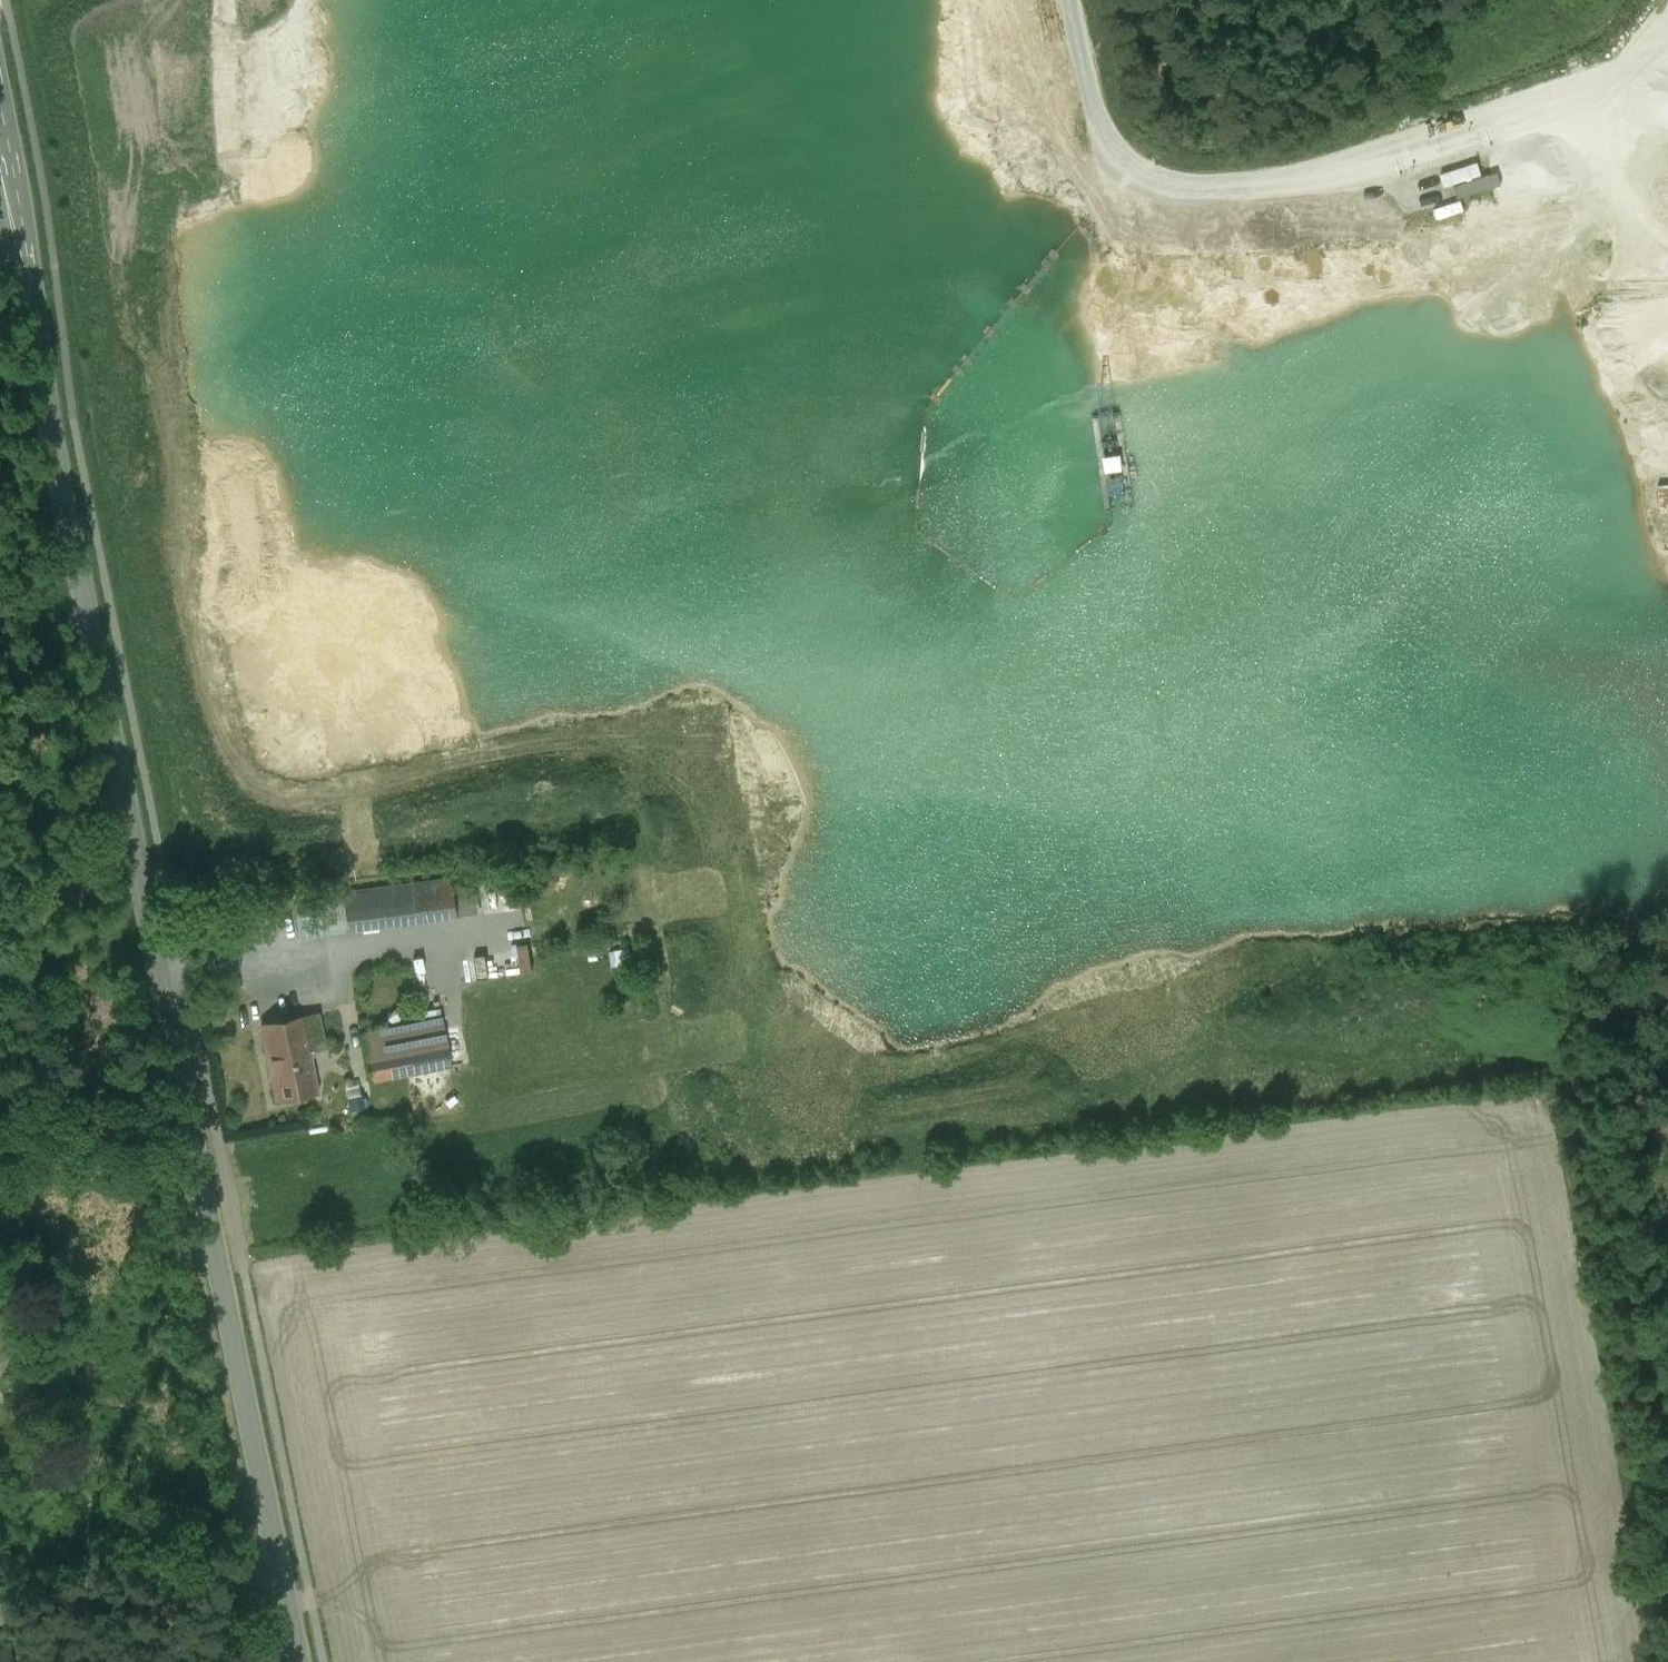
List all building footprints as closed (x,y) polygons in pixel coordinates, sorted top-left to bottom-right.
[(1441,169),(1443,185),(1457,183),(1459,193),(1502,186),(1500,171),(1482,174),(1480,163),(1441,169)] [(1462,199),(1435,206),(1438,217),(1465,210),(1462,199)] [(472,878),(342,894),(346,928),(476,913),(472,878)] [(323,909),(297,912),(300,937),(326,934),(323,909)] [(317,1013),(262,1025),(269,1057),(308,1049),(324,1046),(317,1013)] [(441,1017),(362,1033),(366,1057),(446,1041),(441,1017)] [(446,1041),(366,1057),(371,1080),(451,1064),(446,1041)] [(308,1049),(269,1057),(277,1099),(316,1091),(308,1049)] [(0,1649),(0,1661),(10,1661),(8,1648),(0,1649)]
